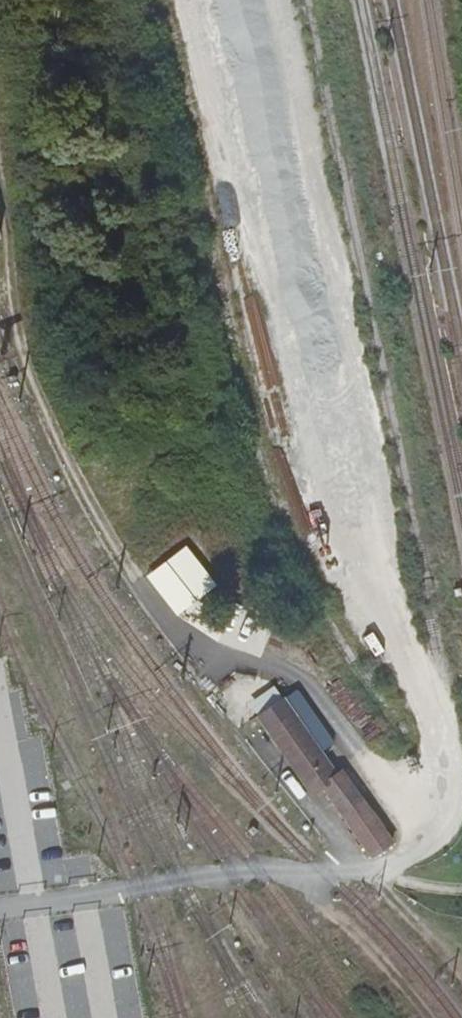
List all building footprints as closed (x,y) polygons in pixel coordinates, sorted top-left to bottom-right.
[(278,697),(253,714),(291,768),(296,765),(365,860),(389,842),(325,754),(320,757),(278,697)]
